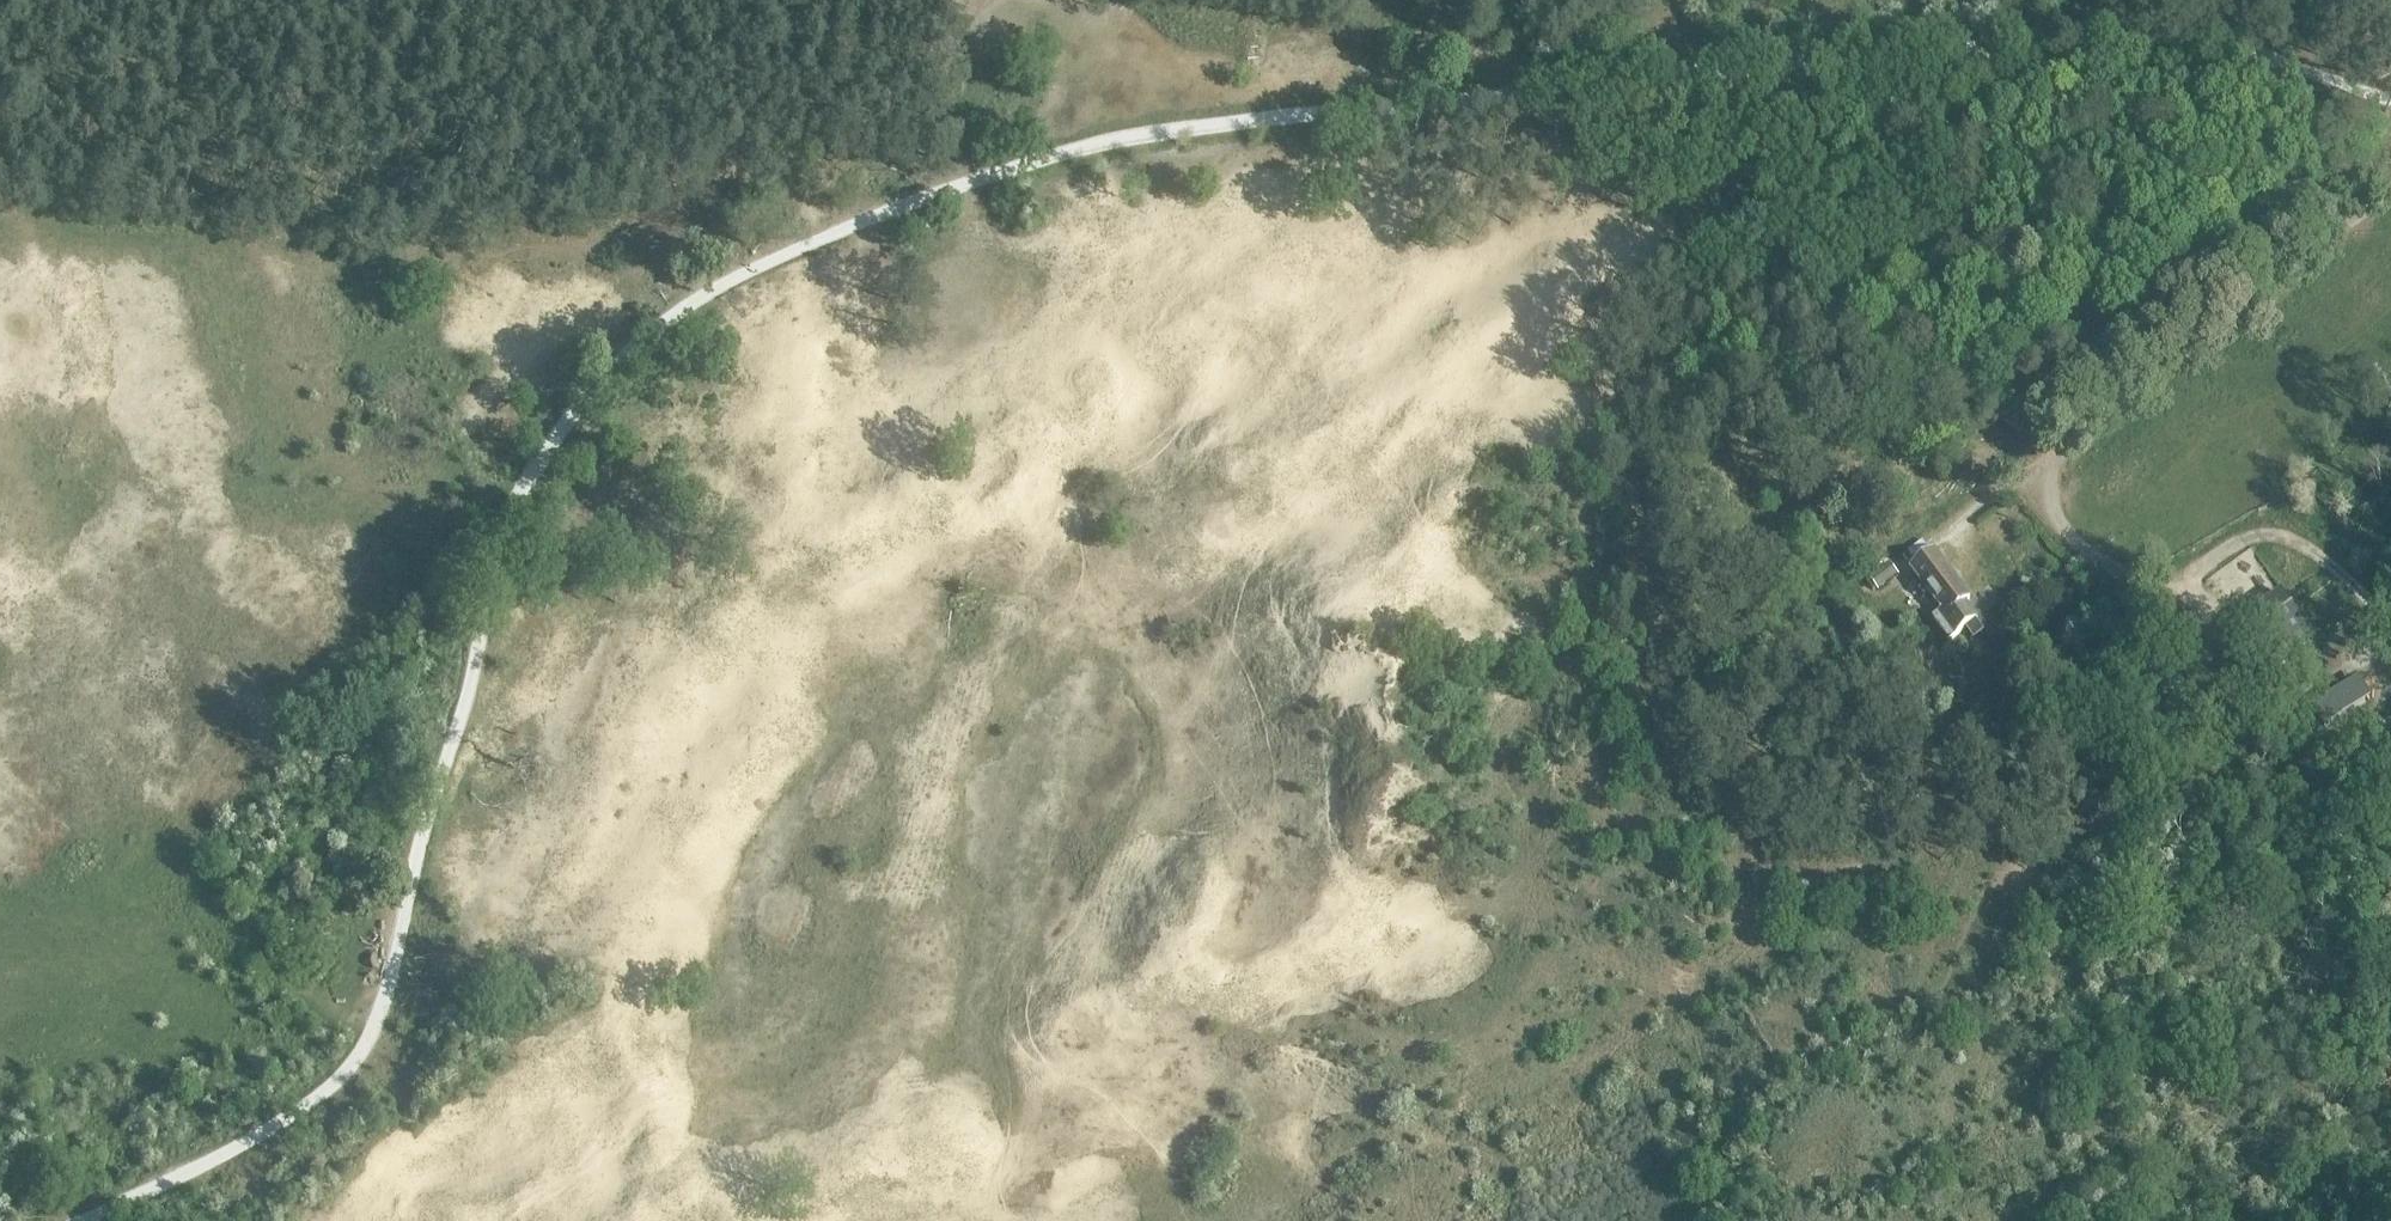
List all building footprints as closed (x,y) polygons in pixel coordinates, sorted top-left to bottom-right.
[(1977,637),(1988,629),(1980,619),(1981,617),(1969,601),(1974,598),(1938,552),(1916,569),(1947,610),(1937,618),(1953,640),(1970,626),(1977,637)] [(1877,587),(1878,588),(1879,590),(1899,574),(1884,554),(1863,569),(1863,568),(1852,576),(1866,595),(1877,587)] [(2288,592),(2240,626),(2271,670),(2319,635),(2288,592)] [(2278,674),(2269,679),(2275,688),(2284,682),(2278,674)] [(2346,708),(2372,696),(2362,674),(2336,686),(2346,708)] [(2328,722),(2347,712),(2335,689),(2316,699),(2328,722)]
